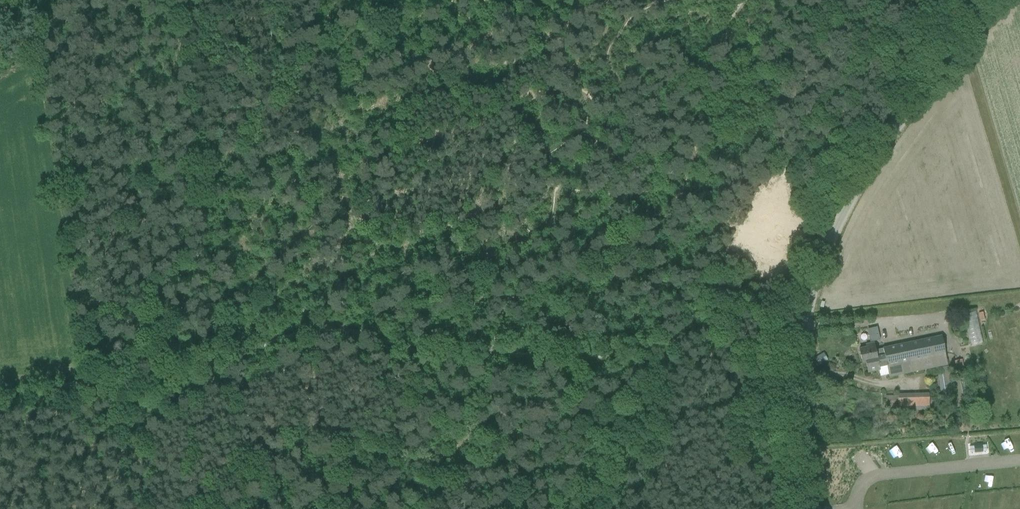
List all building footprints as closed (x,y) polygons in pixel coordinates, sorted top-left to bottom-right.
[(979,312),(966,313),(968,343),(981,342),(979,312)] [(867,328),(870,341),(881,339),(878,326),(867,328)] [(909,361),(911,372),(948,365),(942,336),(897,345),(899,355),(900,363),(909,361)] [(886,357),(899,355),(897,345),(875,349),(874,344),(866,345),(867,348),(859,350),(862,363),(877,360),(877,357),(886,355),(886,357)] [(877,360),(862,363),(867,362),(869,372),(879,370),(881,376),(888,374),(888,376),(911,372),(909,361),(900,363),(899,355),(886,357),(886,355),(877,357),(877,360)] [(819,365),(823,363),(819,356),(814,358),(819,365)] [(964,367),(962,359),(954,361),(955,368),(964,367)] [(944,375),(938,376),(941,399),(955,397),(949,367),(943,368),(944,375)] [(929,394),(898,395),(898,396),(886,396),(887,412),(929,411),(929,394)]
